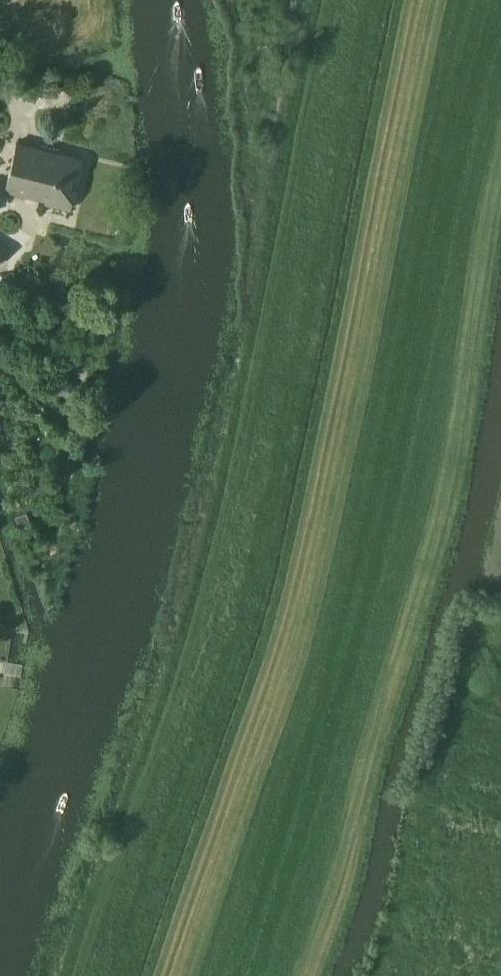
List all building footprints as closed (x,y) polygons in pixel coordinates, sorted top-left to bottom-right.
[(4,190),(70,206),(81,159),(16,143),(4,190)] [(61,388),(61,390),(61,392),(62,395),(64,396),(66,398),(69,398),(71,398),(74,396),(75,395),(76,393),(77,390),(76,388),(75,385),(74,384),(71,382),(69,382),(66,382),(64,384),(62,385),(61,388)]
